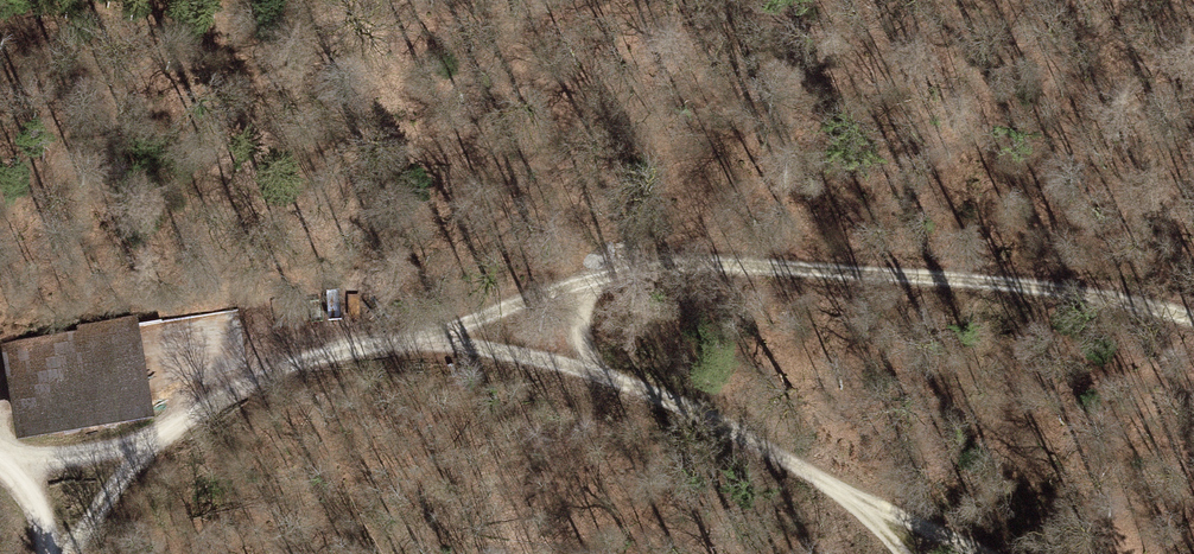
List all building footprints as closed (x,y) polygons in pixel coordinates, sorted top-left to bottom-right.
[(136,321),(0,347),(18,442),(154,417),(136,321)]
